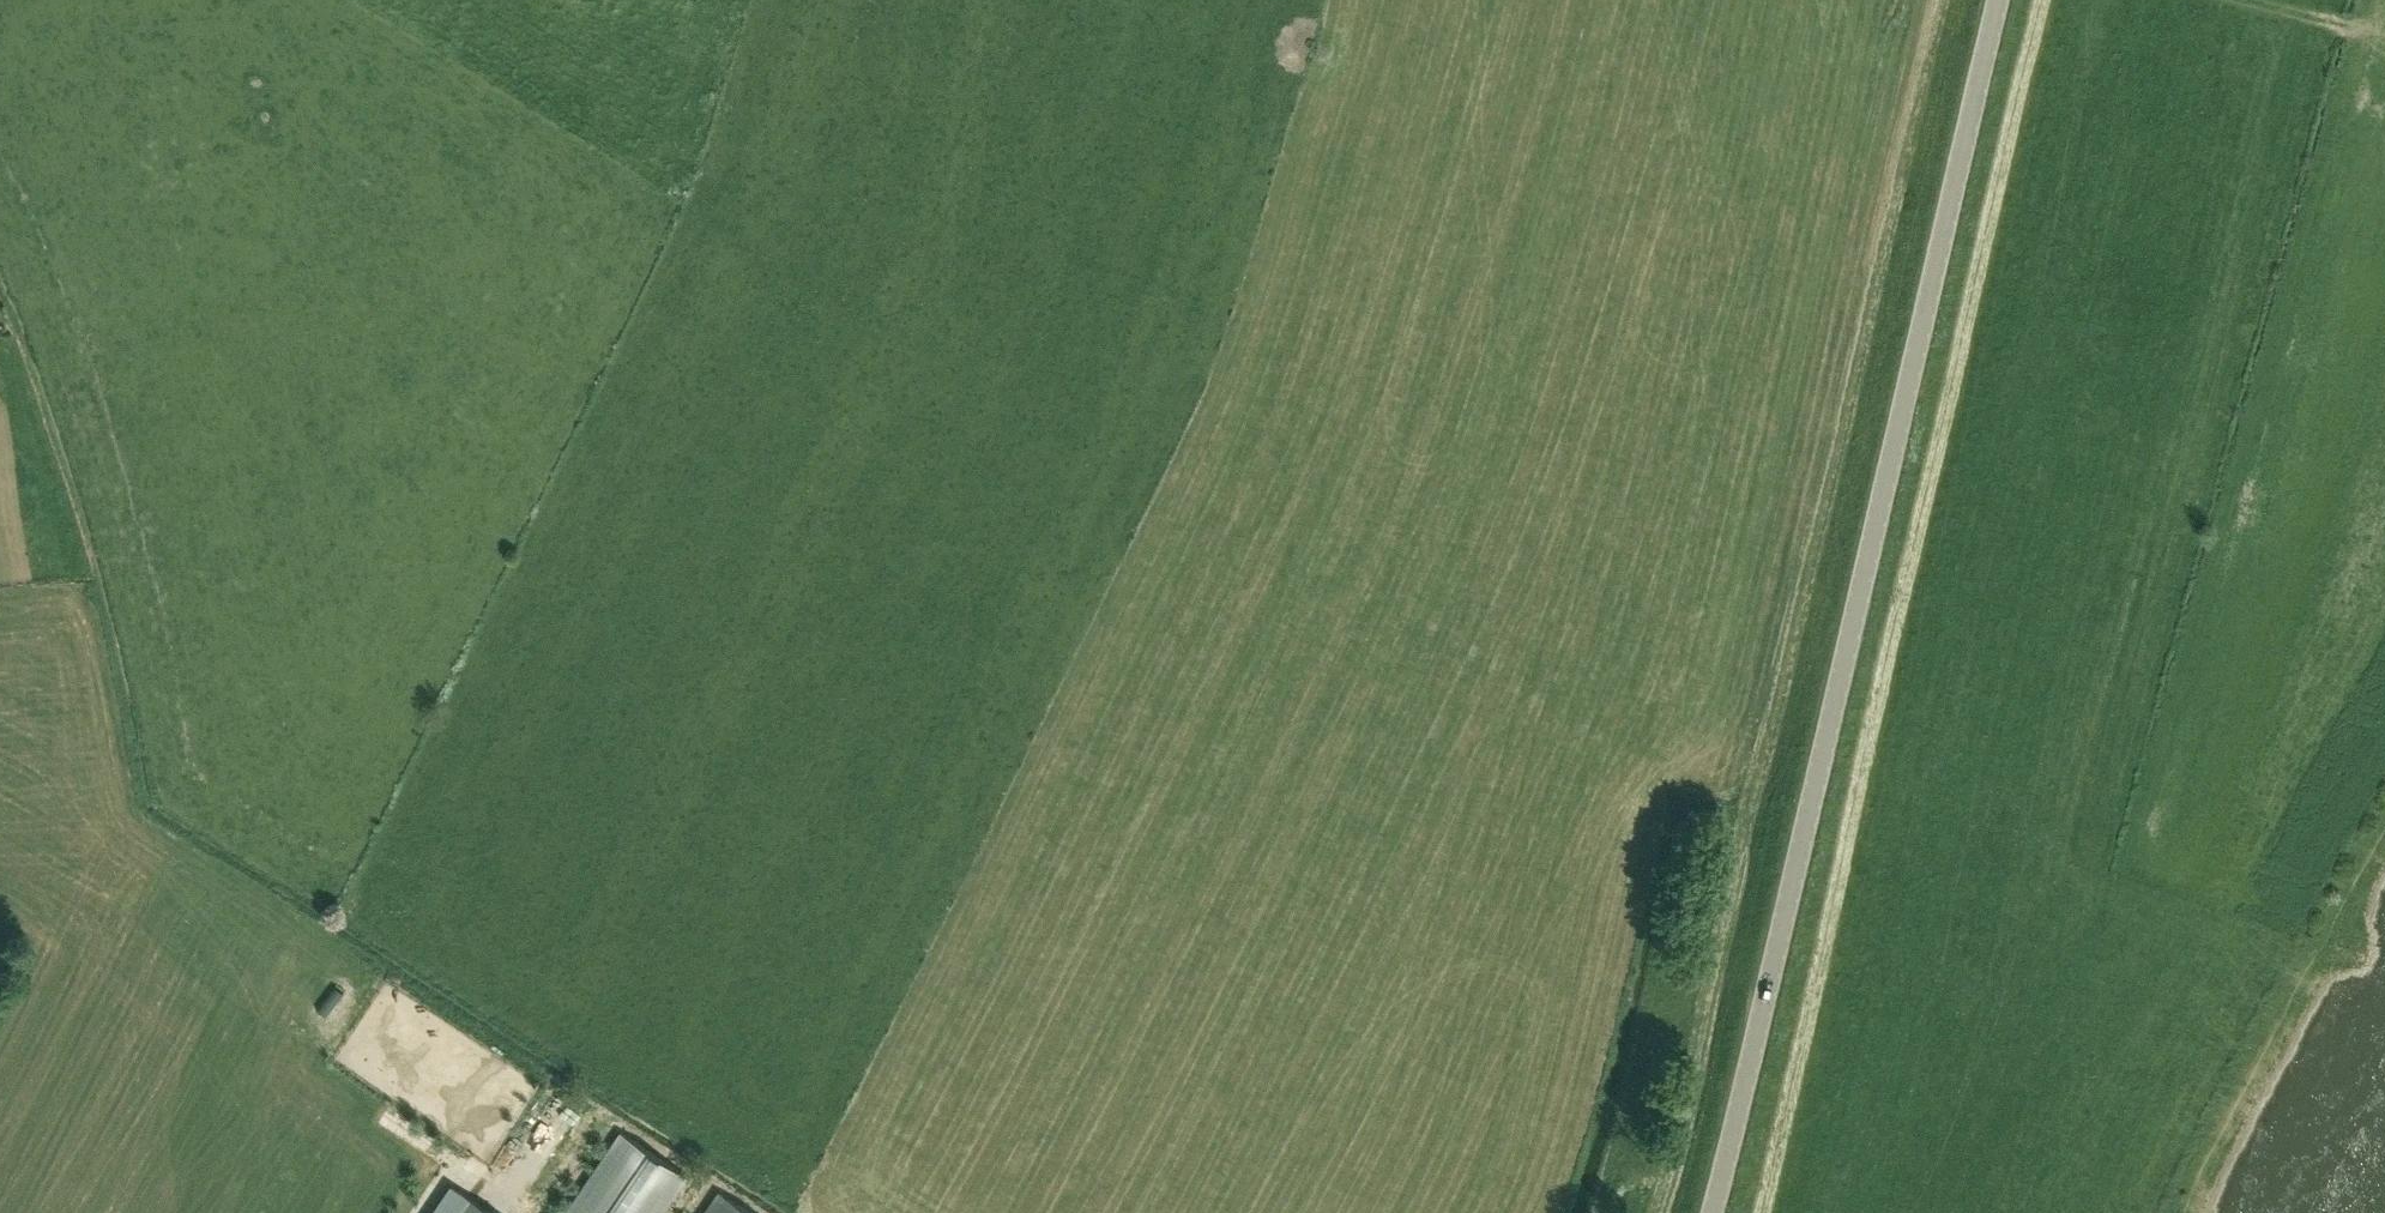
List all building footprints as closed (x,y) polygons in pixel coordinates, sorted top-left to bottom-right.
[(619,1132),(564,1212),(663,1212),(687,1178),(619,1132)] [(452,1185),(433,1212),(493,1212),(452,1185)] [(718,1190),(702,1212),(751,1212),(718,1190)]
